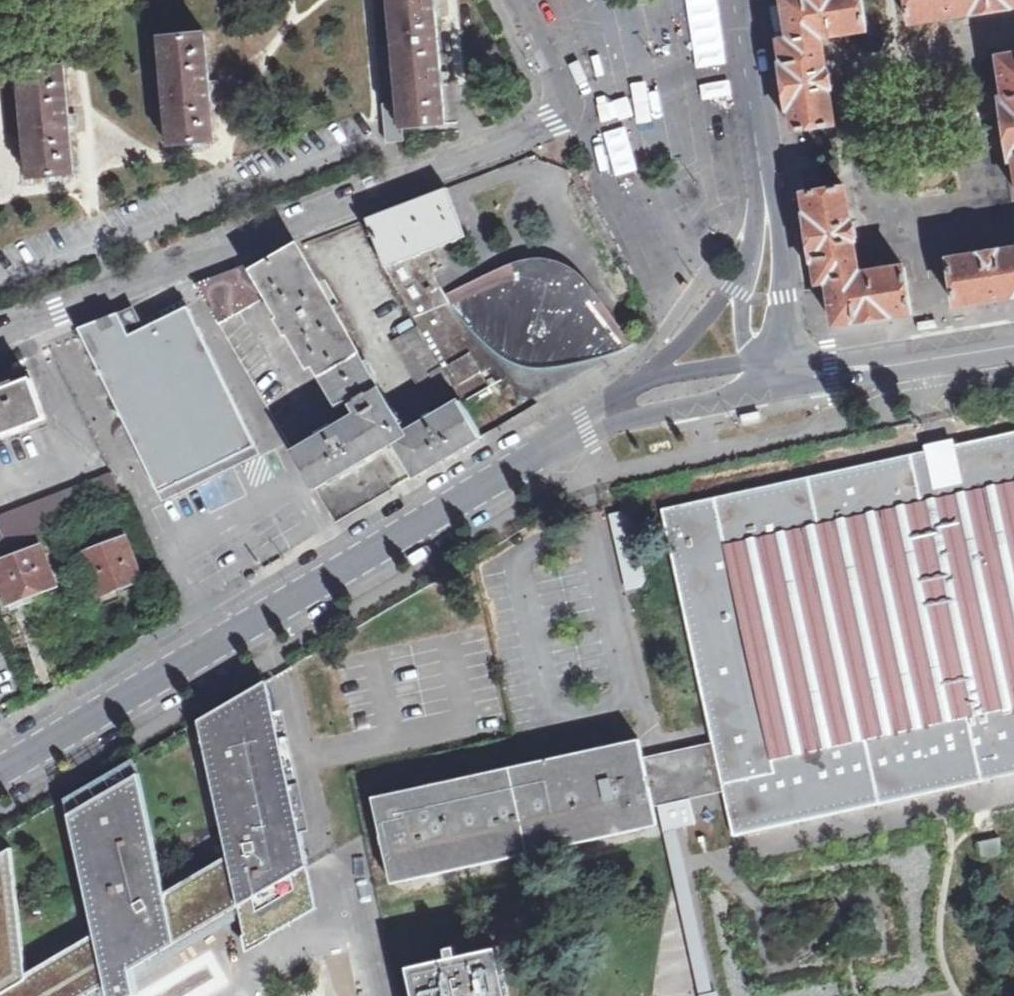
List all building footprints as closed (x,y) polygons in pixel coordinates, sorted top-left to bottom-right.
[(383,44),(431,39),(428,0),(379,0),(383,44)] [(782,49),(820,44),(820,38),(814,0),(774,0),(782,49)] [(820,38),(827,37),(879,29),(911,24),(907,0),(814,0),(820,38)] [(911,24),(934,20),(986,13),(984,0),(907,0),(911,24)] [(986,13),(1013,8),(1013,0),(984,0),(986,13)] [(205,34),(162,38),(172,145),(215,141),(210,93),(216,92),(216,87),(215,82),(209,83),(205,34)] [(431,39),(383,44),(389,103),(392,133),(441,129),(431,39)] [(782,49),(792,122),(830,116),(825,80),(820,44),(782,49)] [(987,50),(994,96),(1013,93),(1013,46),(987,50)] [(64,67),(22,71),(31,178),(74,174),(70,126),(76,125),(75,120),(75,115),(69,116),(64,67)] [(994,96),(998,125),(1004,160),(1013,158),(1013,93),(994,96)] [(1004,160),(1010,195),(1013,195),(1013,158),(1004,160)] [(482,374),(488,370),(448,301),(421,254),(466,238),(457,213),(447,188),(367,219),(387,269),(419,325),(450,382),(461,401),(463,403),(490,388),(482,374)] [(805,197),(819,284),(859,277),(851,228),(846,191),(805,197)] [(389,447),(396,442),(407,432),(400,420),(388,401),(361,354),(298,246),(255,271),(269,296),(282,319),(278,322),(282,328),(286,334),(289,332),(305,358),(311,355),(340,405),(351,399),(359,415),(294,453),(316,489),(343,473),(349,469),(386,448),(389,447)] [(1013,295),(1013,249),(981,254),(942,260),(949,305),(1013,295)] [(218,324),(256,303),(241,278),(236,269),(225,273),(196,284),(218,324)] [(826,328),(913,314),(906,270),(866,276),(859,277),(819,284),(826,328)] [(248,275),(241,278),(256,303),(263,300),(269,296),(255,271),(248,275)] [(448,301),(488,370),(497,383),(507,391),(519,397),(533,398),(545,395),(560,389),(627,349),(593,307),(581,293),(569,285),(553,279),(534,276),(524,276),(514,278),(502,281),(448,301)] [(120,313),(79,328),(160,493),(188,480),(233,457),(257,446),(189,307),(130,335),(125,324),(120,313)] [(450,382),(419,325),(392,341),(425,396),(450,382)] [(47,418),(32,379),(0,391),(0,436),(47,418)] [(407,432),(396,442),(414,474),(416,477),(449,457),(483,437),(463,403),(461,401),(407,432)] [(762,421),(760,413),(743,417),(745,424),(762,421)] [(716,760),(723,791),(733,836),(1013,775),(1013,432),(954,446),(962,480),(937,485),(930,451),(663,509),(713,743),(716,760)] [(954,446),(930,451),(937,485),(962,480),(954,446)] [(0,516),(0,547),(124,500),(113,473),(0,516)] [(608,516),(629,593),(649,587),(628,511),(608,516)] [(126,537),(84,552),(100,595),(122,587),(142,579),(126,537)] [(0,560),(0,581),(10,607),(27,601),(25,596),(32,593),(54,585),(40,545),(0,560)] [(166,893),(140,774),(70,814),(95,934),(107,985),(240,908),(309,867),(272,696),(203,736),(229,856),(166,893)] [(392,883),(435,874),(658,825),(654,808),(645,765),(645,764),(644,759),(644,758),(640,739),(373,798),(392,883)] [(723,791),(716,760),(713,743),(644,758),(644,759),(645,764),(645,765),(654,808),(670,804),(723,791)] [(1000,839),(979,844),(983,861),(1004,856),(1000,839)] [(107,985),(95,934),(27,975),(11,849),(0,855),(0,995),(89,995),(107,985)] [(249,950),(318,909),(309,867),(240,908),(249,950)] [(410,968),(416,995),(505,995),(494,949),(410,968)]
